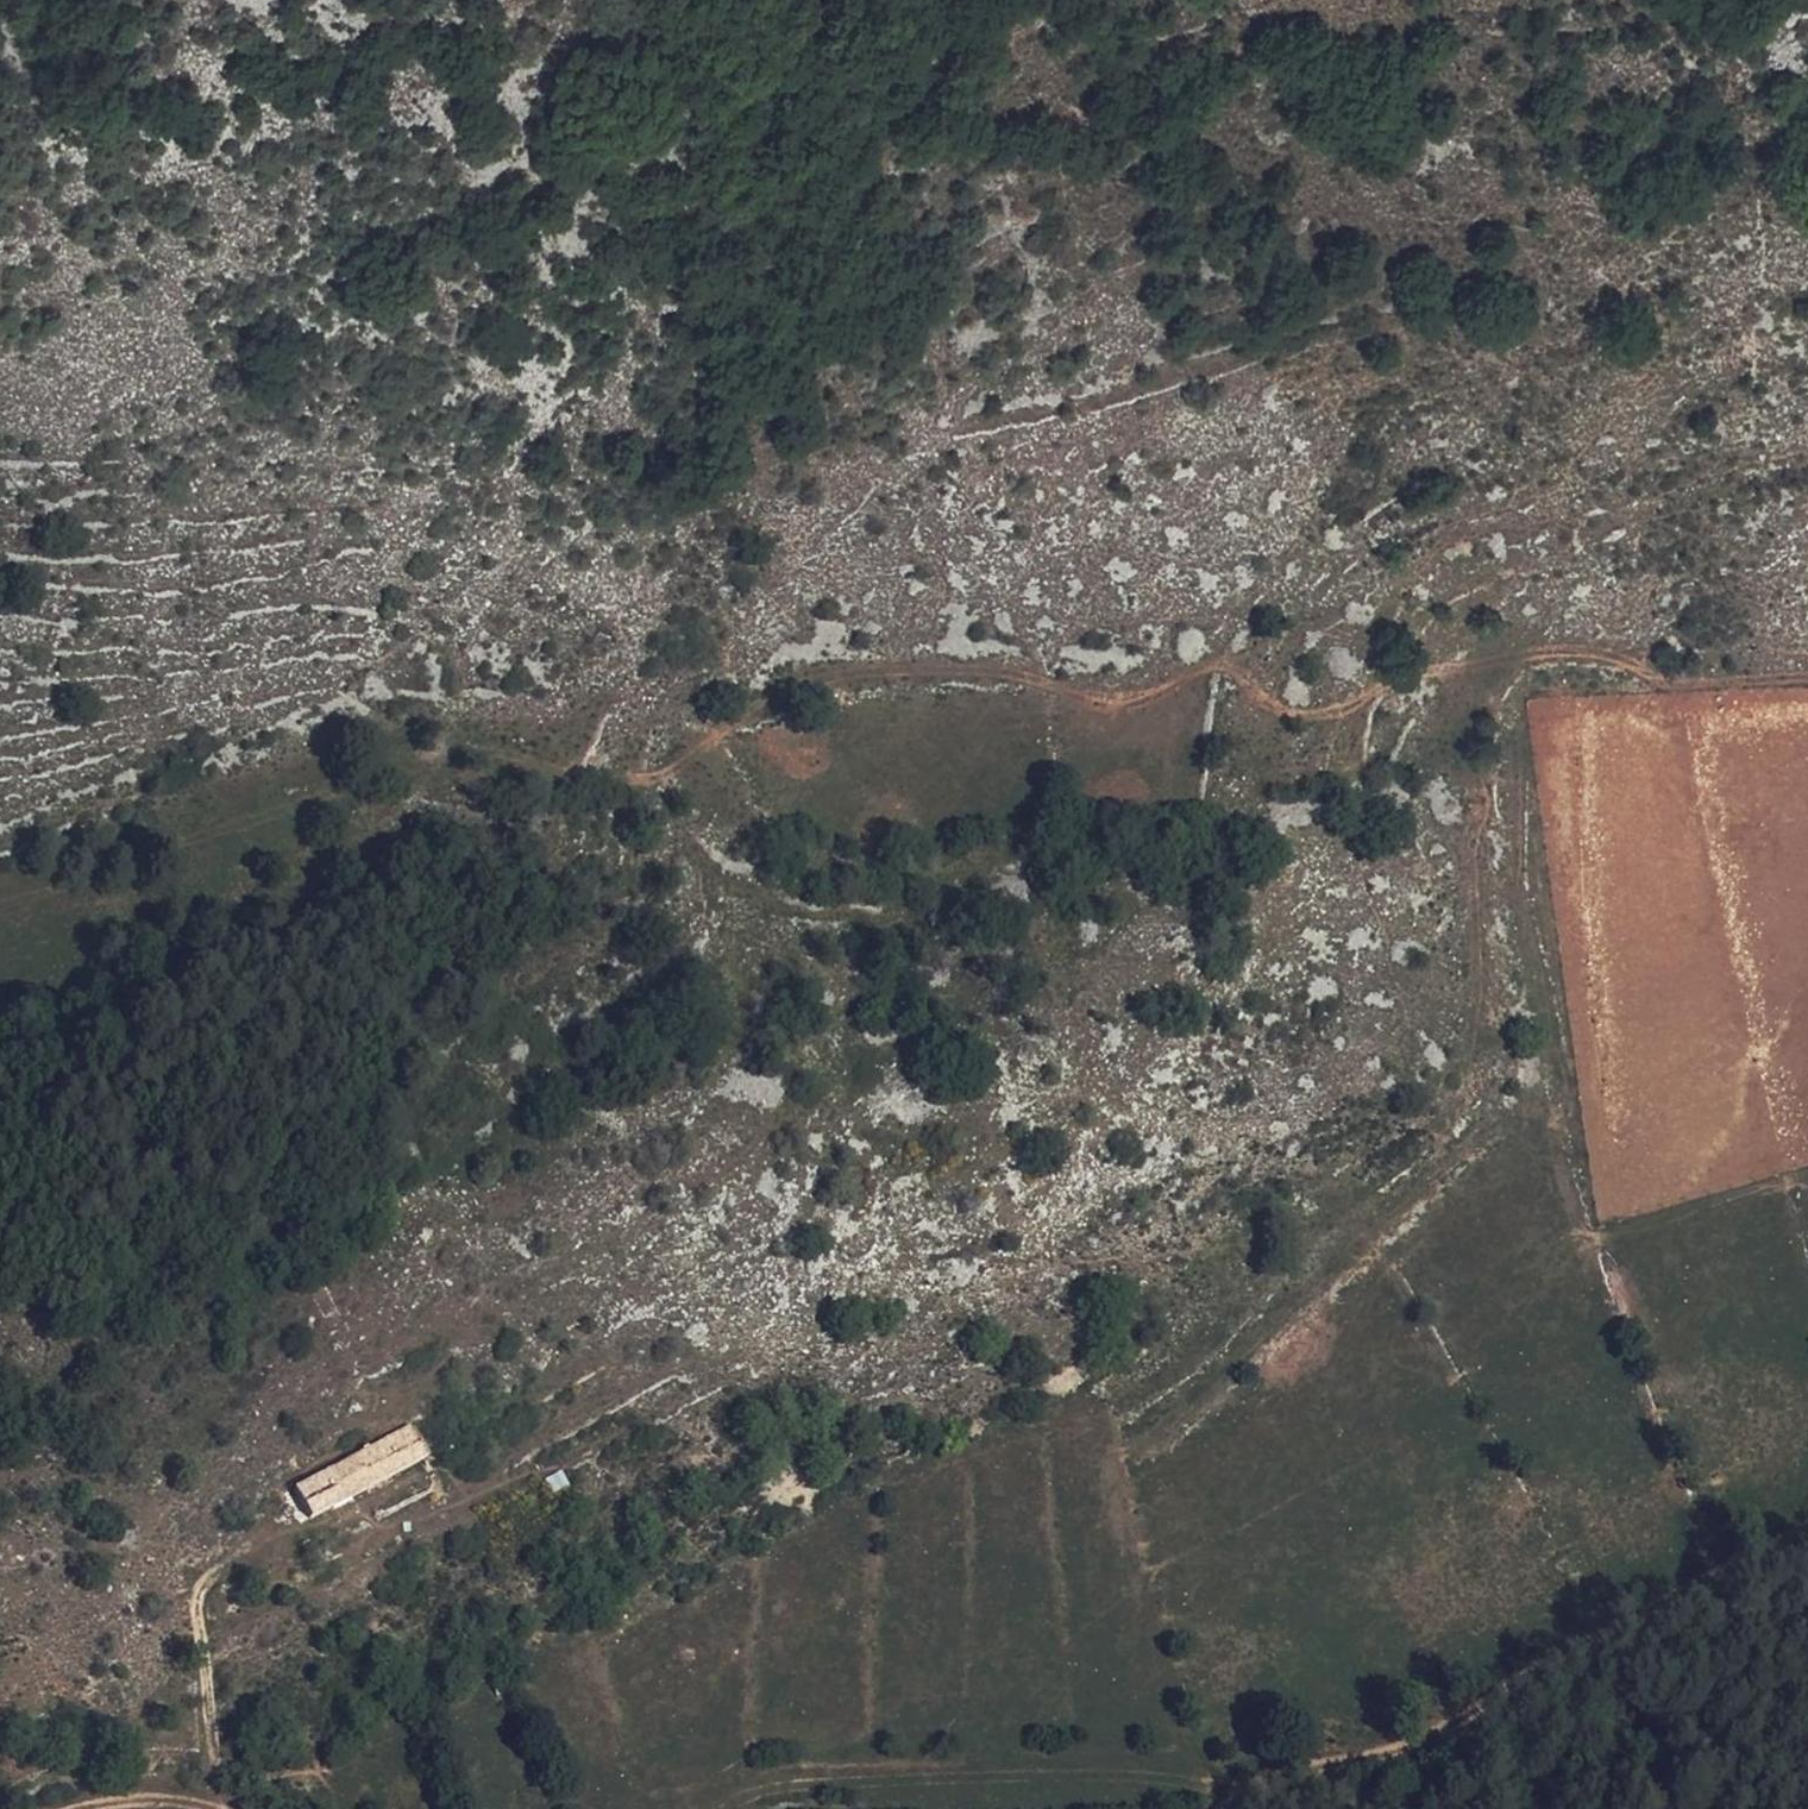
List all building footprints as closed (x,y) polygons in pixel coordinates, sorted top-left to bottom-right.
[(429,1464),(416,1439),(298,1498),(317,1532),(429,1464)]
